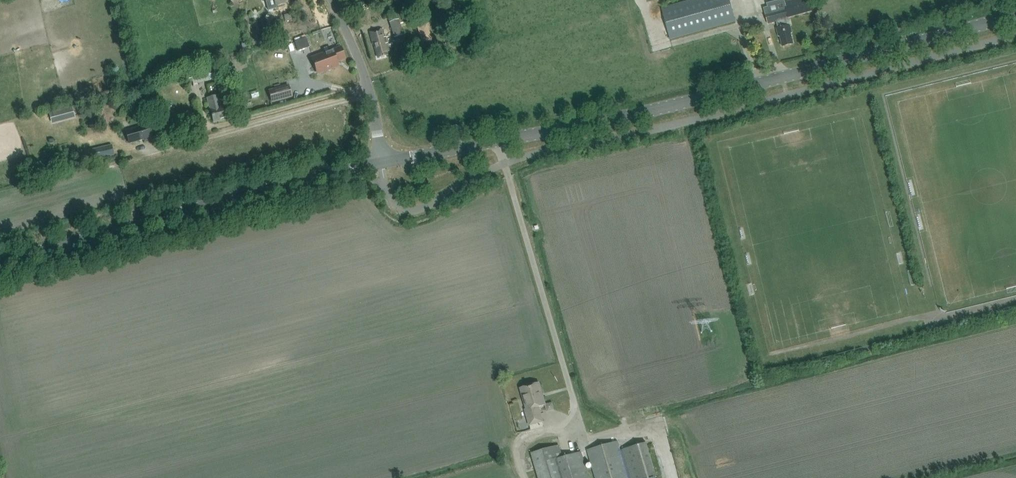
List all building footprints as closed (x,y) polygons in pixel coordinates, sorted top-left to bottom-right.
[(735,22),(729,0),(694,0),(663,9),(671,39),(735,22)] [(777,29),(779,37),(781,37),(783,47),(794,44),(791,33),(792,33),(788,18),(813,12),(810,0),(798,0),(765,9),(766,14),(765,14),(768,24),(776,22),(778,28),(777,29)] [(394,37),(403,34),(399,19),(390,22),(394,37)] [(428,22),(418,26),(424,42),(434,38),(428,22)] [(373,44),(374,44),(378,58),(388,55),(387,51),(389,50),(383,28),(370,32),(373,44)] [(298,51),(309,47),(306,38),(294,42),(298,51)] [(341,48),(313,58),(315,63),(314,64),(315,66),(316,65),(318,73),(320,72),(338,66),(336,62),(345,59),(341,48)] [(219,78),(215,65),(183,74),(186,84),(192,82),(193,85),(219,78)] [(291,97),(288,85),(269,91),(272,102),(291,97)] [(220,105),(217,93),(207,96),(214,121),(231,116),(228,103),(220,105)] [(49,113),(51,120),(74,113),(72,107),(49,113)] [(150,119),(147,108),(140,110),(143,121),(150,119)] [(140,126),(126,131),(129,143),(144,139),(144,140),(153,138),(148,123),(140,125),(140,126)] [(114,155),(111,144),(81,152),(83,162),(114,155)] [(74,164),(72,157),(59,161),(61,168),(74,164)] [(522,389),(528,410),(526,410),(530,425),(543,422),(538,407),(546,405),(539,384),(522,389)] [(657,477),(647,443),(621,450),(618,441),(587,450),(595,477),(654,477),(657,477)] [(582,452),(563,457),(559,446),(532,453),(539,477),(589,477),(582,452)]
